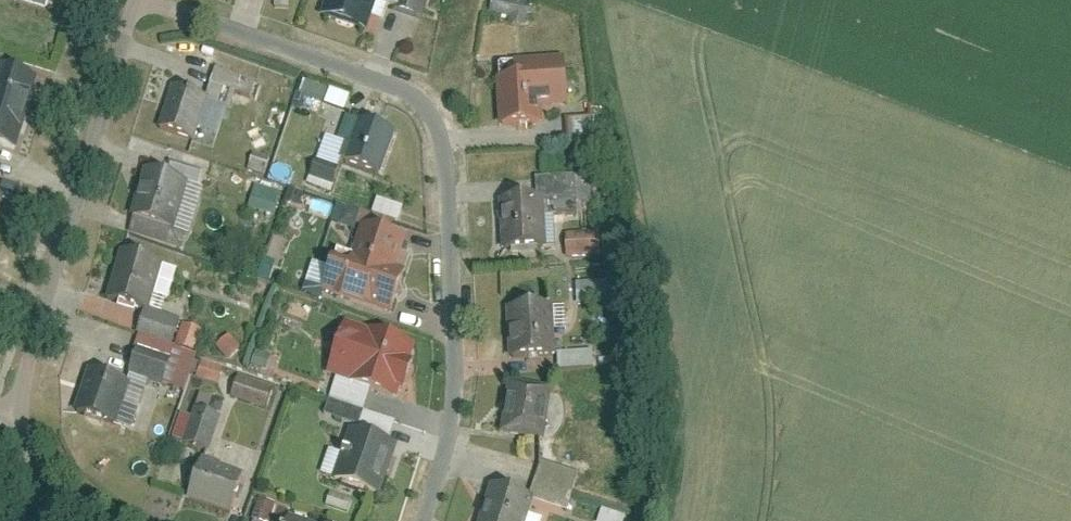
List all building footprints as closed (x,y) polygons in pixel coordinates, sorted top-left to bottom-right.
[(327,13),(373,27),(381,0),(331,0),(327,13)] [(530,0),(491,0),(489,18),(528,22),(530,0)] [(505,76),(502,76),(505,124),(548,122),(547,105),(573,103),(571,56),(510,60),(506,63),(505,76)] [(3,64),(0,73),(0,139),(23,147),(42,75),(3,64)] [(296,103),(319,111),(327,87),(303,79),(296,103)] [(214,94),(178,83),(164,125),(200,135),(214,94)] [(323,104),(344,111),(349,95),(328,88),(323,104)] [(401,127),(366,115),(350,159),(386,172),(401,127)] [(173,153),(170,161),(201,169),(203,162),(173,153)] [(195,179),(150,164),(137,212),(180,226),(195,179)] [(249,206),(274,213),(281,190),(256,182),(249,206)] [(0,192),(0,225),(9,195),(0,192)] [(552,245),(548,195),(504,197),(508,247),(552,245)] [(399,219),(402,204),(376,199),(373,213),(399,219)] [(358,251),(344,247),(331,287),(398,310),(411,266),(403,265),(413,234),(368,220),(358,251)] [(602,255),(600,231),(566,234),(567,258),(602,255)] [(169,259),(126,246),(112,293),(155,306),(169,259)] [(577,281),(577,302),(603,302),(604,282),(577,281)] [(560,302),(513,305),(514,354),(562,352),(560,302)] [(422,339),(352,317),(333,369),(405,395),(408,385),(415,387),(422,358),(418,356),(422,339)] [(218,380),(223,364),(202,357),(197,374),(218,380)] [(137,376),(93,363),(80,405),(122,420),(137,376)] [(268,404),(273,381),(236,373),(231,397),(268,404)] [(559,384),(515,378),(506,430),(551,436),(559,384)] [(180,409),(172,437),(211,448),(226,397),(199,390),(193,412),(180,409)] [(403,439),(355,423),(340,474),(389,489),(403,439)] [(251,469),(208,453),(195,493),(238,510),(251,469)] [(496,479),(483,520),(531,520),(539,492),(496,479)]
